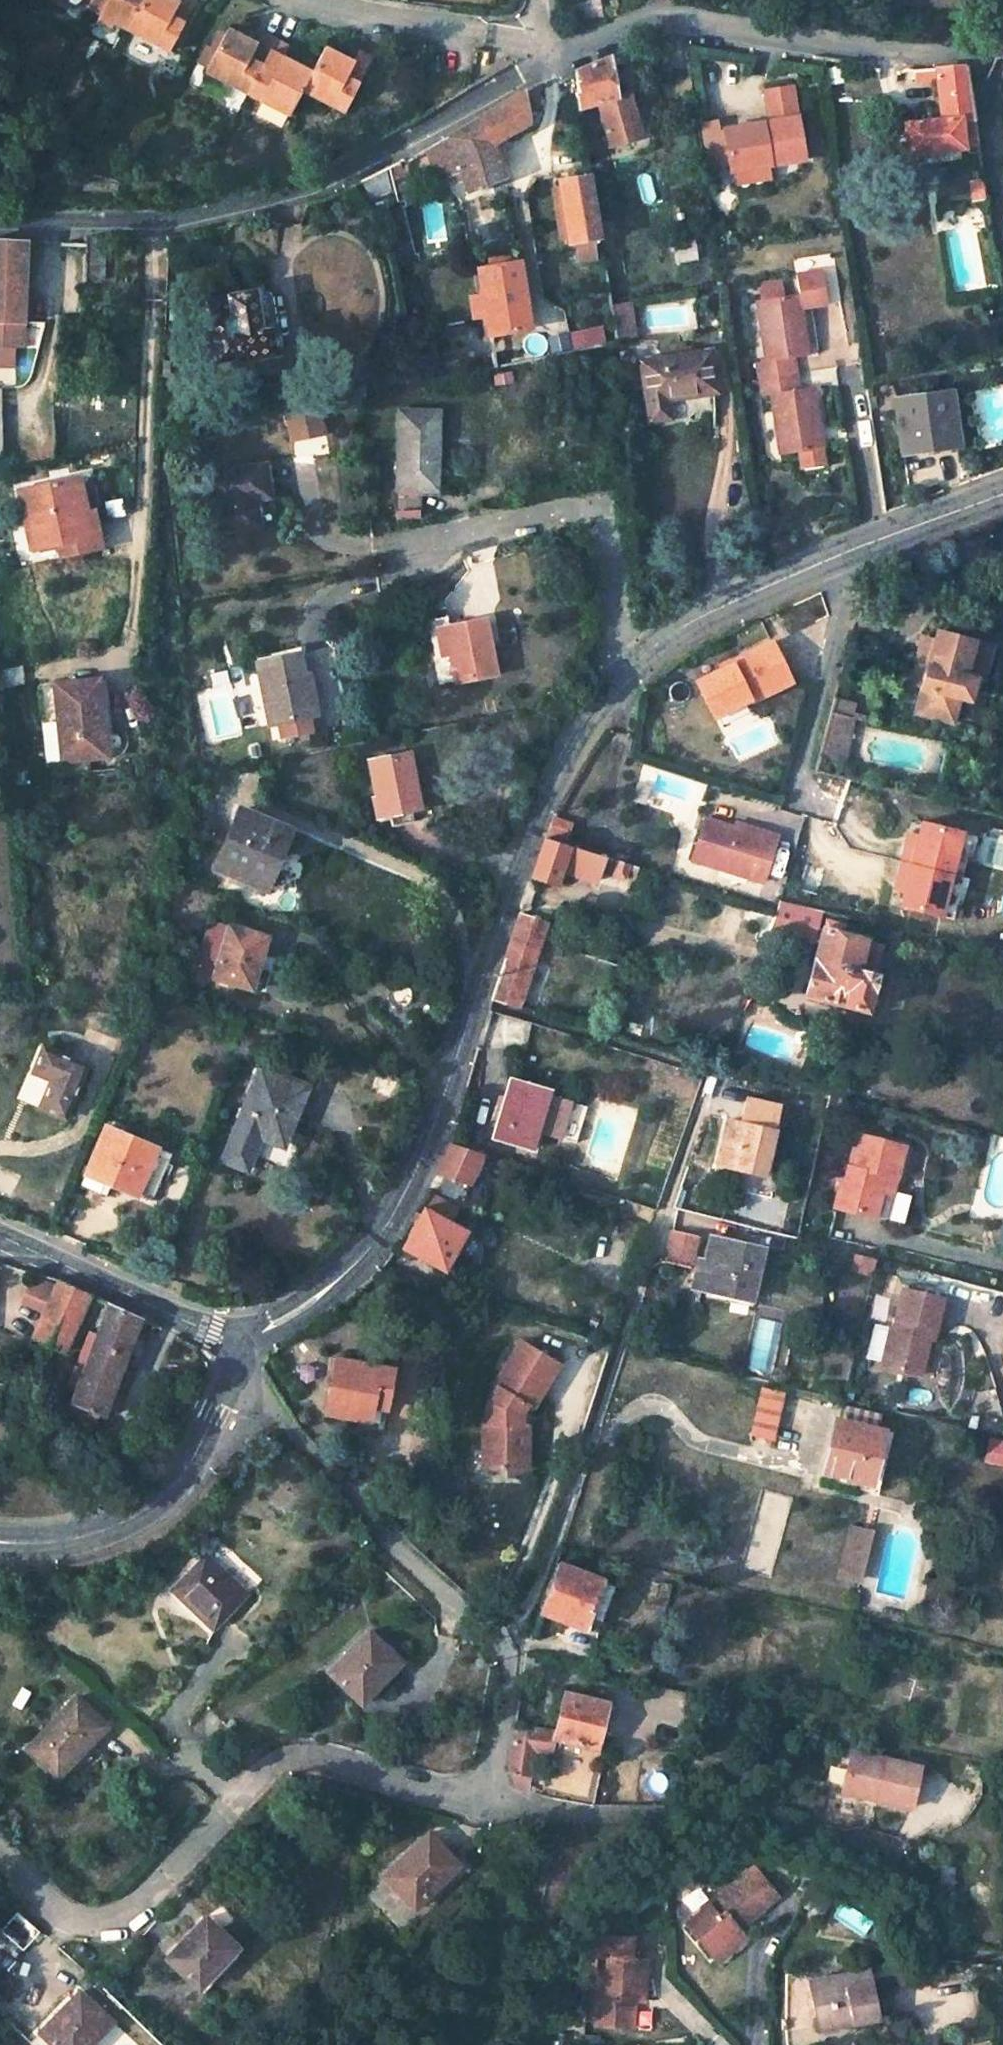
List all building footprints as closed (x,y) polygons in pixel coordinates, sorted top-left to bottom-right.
[(91,4),(104,9),(101,15),(129,28),(131,24),(143,0),(93,0),(91,4)] [(179,1),(175,8),(160,0),(143,0),(131,24),(145,30),(142,35),(172,50),(198,0),(180,0),(179,1)] [(89,9),(101,15),(104,9),(91,4),(89,9)] [(129,28),(142,35),(145,30),(131,24),(129,28)] [(226,30),(222,36),(251,52),(255,45),(226,30)] [(274,40),(261,33),(255,45),(251,52),(222,36),(207,67),(220,74),(217,79),(247,94),(274,40)] [(307,81),(277,66),(281,59),(287,47),(274,40),(247,94),(276,110),(279,105),(292,111),(302,90),(305,85),(307,81)] [(409,46),(409,61),(418,61),(417,46),(409,46)] [(352,65),(323,50),(320,56),(349,71),(352,65)] [(358,52),(352,65),(349,71),(320,56),(311,74),(309,77),(307,81),(305,85),(317,92),(314,97),(345,113),(372,59),(358,52)] [(591,65),(576,72),(579,90),(577,90),(580,108),(580,109),(602,103),(613,145),(643,137),(631,95),(618,99),(611,56),(591,65)] [(281,59),(277,66),(307,81),(309,77),(311,74),(281,59)] [(978,143),(967,65),(915,69),(915,82),(937,81),(940,110),(928,111),(929,121),(905,123),(908,154),(963,148),(963,146),(978,143)] [(220,74),(207,67),(204,72),(217,79),(220,74)] [(302,90),(314,97),(317,92),(305,85),(302,90)] [(727,128),(732,171),(736,170),(742,169),(769,165),(807,158),(797,85),(769,89),(774,120),(727,128)] [(523,93),(481,116),(496,141),(513,132),(529,122),(530,122),(527,108),(539,106),(539,87),(533,87),(523,93)] [(276,110),(288,117),(292,111),(279,105),(276,110)] [(481,116),(429,146),(442,179),(462,171),(470,194),(506,180),(496,141),(481,116)] [(532,128),(529,122),(513,132),(516,137),(532,128)] [(736,170),(738,183),(771,177),(769,165),(742,169),(736,170)] [(365,178),(371,195),(390,187),(383,169),(365,178)] [(591,174),(560,179),(571,244),(602,239),(591,174)] [(984,179),(970,180),(973,202),(986,199),(984,179)] [(677,262),(698,258),(694,235),(674,239),(677,262)] [(85,243),(84,278),(104,279),(105,238),(86,237),(85,243)] [(23,349),(24,324),(27,241),(0,239),(0,348),(23,349)] [(531,329),(521,264),(480,270),(491,335),(531,329)] [(826,301),(822,270),(798,273),(801,291),(802,304),(826,301)] [(798,273),(755,279),(758,297),(766,357),(756,358),(758,374),(796,369),(794,355),(809,353),(802,304),(801,291),(798,273)] [(228,296),(209,299),(218,361),(237,358),(238,361),(279,355),(275,329),(263,330),(257,290),(228,294),(228,296)] [(635,337),(630,304),(613,307),(618,340),(635,337)] [(464,320),(443,324),(445,331),(465,328),(464,320)] [(602,330),(569,336),(572,352),(606,345),(602,330)] [(641,361),(650,422),(671,419),(669,399),(717,392),(712,351),(641,361)] [(738,362),(739,374),(750,373),(749,360),(738,362)] [(796,369),(758,374),(760,392),(771,390),(779,451),(798,448),(801,466),(824,463),(822,446),(813,384),(799,385),(796,369)] [(896,398),(904,453),(960,445),(953,391),(896,398)] [(400,410),(399,488),(430,489),(431,450),(438,450),(439,411),(400,410)] [(284,420),(288,442),(323,436),(319,413),(284,420)] [(214,470),(222,531),(261,526),(258,499),(272,496),(267,462),(214,470)] [(92,552),(85,516),(77,480),(18,493),(31,549),(57,544),(60,559),(92,552)] [(85,516),(92,552),(101,550),(93,514),(85,516)] [(452,655),(457,682),(498,673),(487,618),(446,626),(452,655)] [(446,626),(436,628),(441,657),(452,655),(446,626)] [(936,632),(922,689),(969,702),(975,679),(965,676),(968,664),(973,642),(936,632)] [(791,683),(771,642),(729,659),(730,661),(694,679),(713,718),(749,700),(750,702),(791,683)] [(968,664),(986,669),(991,647),(973,642),(968,664)] [(279,721),(282,739),(313,732),(310,716),(312,715),(300,653),(257,662),(261,682),(266,681),(274,722),(279,721)] [(55,683),(63,762),(107,757),(99,679),(55,683)] [(266,681),(261,682),(269,723),(274,722),(266,681)] [(829,713),(851,719),(855,704),(833,698),(829,713)] [(818,756),(844,764),(855,720),(851,719),(829,713),(818,756)] [(375,797),(378,816),(392,813),(396,812),(413,809),(422,808),(412,753),(371,760),(378,796),(375,797)] [(832,786),(829,799),(838,801),(861,807),(865,794),(832,786)] [(241,808),(216,868),(266,891),(292,829),(241,808)] [(392,813),(394,825),(415,821),(413,809),(396,812),(392,813)] [(555,818),(548,833),(561,839),(568,823),(555,818)] [(760,837),(705,819),(691,861),(762,884),(777,838),(761,832),(760,837)] [(898,906),(937,916),(959,833),(920,823),(916,837),(913,847),(903,845),(895,878),(904,881),(902,891),(898,906)] [(906,834),(903,845),(913,847),(916,837),(906,834)] [(531,878),(558,886),(562,871),(601,883),(605,871),(609,859),(545,838),(542,843),(531,878)] [(605,871),(614,873),(618,862),(609,859),(605,871)] [(614,873),(613,876),(624,880),(625,877),(629,865),(618,862),(614,873)] [(629,865),(625,877),(634,880),(639,868),(629,865)] [(902,891),(904,881),(895,878),(892,889),(902,891)] [(519,1009),(546,923),(519,915),(492,1000),(519,1009)] [(210,919),(195,971),(215,977),(251,988),(256,969),(259,970),(269,935),(230,924),(210,919)] [(823,929),(806,995),(866,1012),(875,976),(883,945),(865,940),(844,935),(847,926),(828,921),(825,930),(823,929)] [(40,1107),(65,1119),(88,1065),(44,1046),(32,1073),(52,1081),(40,1107)] [(260,1066),(223,1160),(248,1170),(257,1148),(254,1147),(261,1128),(288,1139),(309,1086),(260,1066)] [(512,1081),(495,1137),(532,1149),(537,1132),(575,1144),(585,1109),(547,1098),(548,1093),(512,1081)] [(717,1164),(764,1175),(778,1107),(747,1099),(741,1124),(727,1121),(717,1164)] [(172,1153),(106,1125),(86,1172),(81,1185),(103,1195),(108,1181),(151,1199),(172,1153)] [(849,1167),(838,1209),(888,1222),(907,1147),(863,1137),(860,1153),(856,1152),(852,1167),(849,1167)] [(438,1173),(469,1183),(480,1155),(452,1147),(445,1160),(438,1173)] [(404,1248),(445,1270),(465,1232),(453,1224),(462,1207),(430,1190),(427,1195),(421,1208),(424,1210),(404,1248)] [(673,1230),(666,1260),(690,1266),(697,1235),(673,1230)] [(762,1249),(711,1238),(706,1261),(699,1259),(696,1276),(704,1278),(702,1286),(751,1298),(762,1249)] [(452,1271),(444,1290),(460,1295),(468,1278),(452,1271)] [(704,1278),(696,1276),(694,1284),(702,1286),(704,1278)] [(65,1350),(91,1293),(59,1278),(33,1335),(65,1350)] [(932,1340),(943,1297),(904,1287),(893,1328),(891,1327),(881,1365),(919,1375),(924,1351),(918,1350),(921,1338),(932,1340)] [(77,1387),(72,1403),(98,1414),(104,1417),(143,1317),(110,1302),(97,1335),(89,1331),(69,1383),(77,1387)] [(531,1411),(558,1367),(520,1343),(493,1388),(496,1390),(486,1407),(486,1426),(483,1426),(482,1454),(491,1454),(491,1471),(526,1472),(527,1427),(521,1427),(521,1416),(526,1408),(531,1411)] [(393,1370),(338,1360),(328,1413),(370,1422),(369,1428),(381,1431),(393,1370)] [(10,1385),(0,1382),(0,1407),(10,1385)] [(760,1387),(749,1434),(769,1439),(780,1392),(760,1387)] [(72,1403),(63,1422),(89,1434),(98,1414),(72,1403)] [(841,1406),(827,1470),(873,1480),(884,1431),(880,1430),(883,1415),(841,1406)] [(527,1427),(531,1411),(526,1408),(521,1416),(521,1427),(527,1427)] [(971,1436),(967,1457),(1002,1465),(1002,1443),(971,1436)] [(491,1454),(482,1454),(482,1471),(491,1471),(491,1454)] [(859,1580),(870,1535),(853,1530),(841,1574),(859,1580)] [(206,1555),(173,1591),(214,1630),(248,1594),(206,1555)] [(562,1565),(543,1613),(586,1630),(591,1617),(604,1582),(562,1565)] [(591,1617),(603,1622),(617,1587),(604,1582),(591,1617)] [(370,1631),(330,1673),(361,1704),(402,1663),(370,1631)] [(556,1730),(554,1738),(596,1749),(608,1705),(564,1694),(556,1730)] [(78,1697),(28,1750),(57,1778),(107,1725),(78,1697)] [(551,1753),(554,1738),(556,1730),(541,1728),(541,1733),(537,1733),(535,1751),(551,1753)] [(535,1751),(537,1733),(514,1731),(508,1773),(510,1774),(531,1776),(535,1751)] [(841,1788),(877,1797),(876,1804),(908,1812),(918,1771),(849,1754),(841,1788)] [(529,1793),(531,1776),(510,1774),(516,1788),(522,1792),(529,1793)] [(877,1797),(841,1788),(840,1795),(876,1804),(877,1797)] [(429,1834),(385,1876),(414,1908),(460,1867),(429,1834)] [(761,1866),(689,1920),(711,1949),(712,1951),(715,1949),(738,1934),(736,1931),(743,1926),(784,1896),(761,1866)] [(942,1867),(940,1900),(952,1902),(955,1869),(942,1867)] [(206,1917),(167,1958),(198,1988),(237,1947),(206,1917)] [(732,1950),(750,1937),(743,1926),(736,1931),(738,1934),(715,1949),(712,1951),(718,1960),(732,1950)] [(599,1969),(598,2021),(635,2021),(636,1995),(646,1995),(646,1954),(631,1954),(631,1947),(631,1932),(588,1931),(588,1947),(587,1969),(599,1969)] [(858,1984),(871,1982),(869,1969),(856,1971),(858,1984)] [(856,1971),(809,1981),(818,2029),(878,2018),(871,1982),(858,1984),(856,1971)] [(41,2034),(53,2044),(91,2044),(111,2023),(80,1993),(41,2034)]
